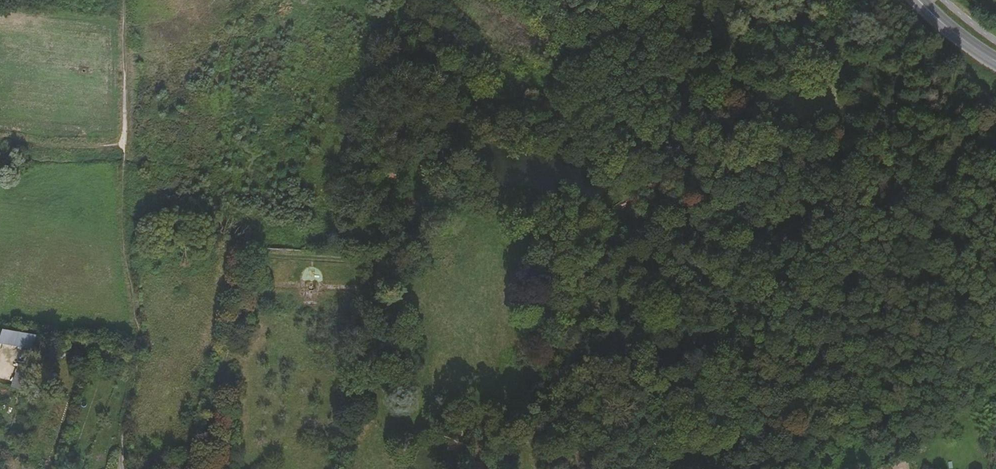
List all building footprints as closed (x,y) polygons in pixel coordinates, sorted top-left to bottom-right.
[(967,300),(956,294),(952,301),(963,307),(967,300)] [(39,335),(2,327),(0,337),(0,345),(35,353),(39,335)]
